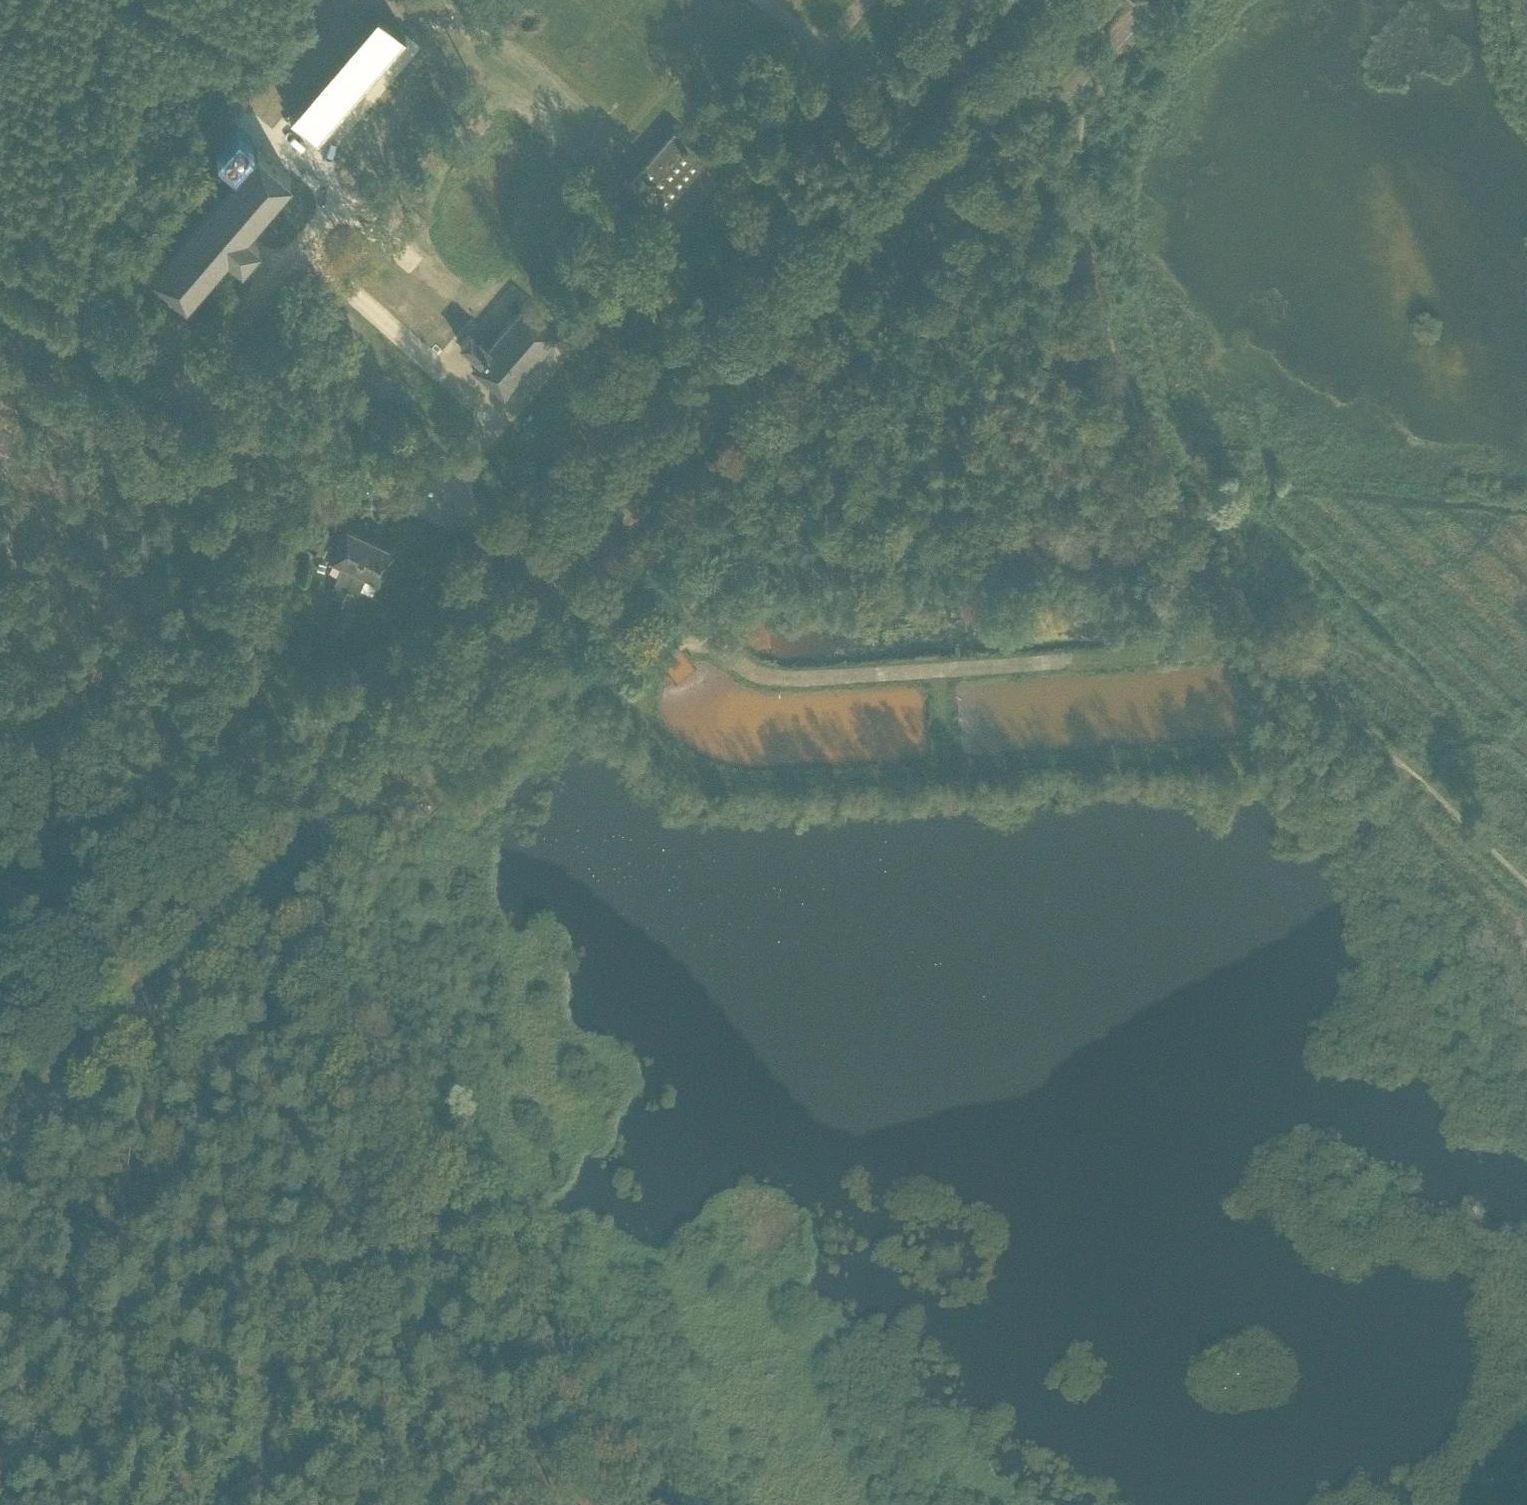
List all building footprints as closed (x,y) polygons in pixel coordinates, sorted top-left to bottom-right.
[(377,10),(291,111),(320,135),(406,34),(377,10)] [(629,185),(652,205),(662,213),(708,158),(676,130),(629,185)] [(151,269),(184,297),(226,249),(240,261),(258,241),(243,228),(289,175),(256,147),(151,269)] [(472,367),(504,395),(557,334),(524,306),(487,348),(471,334),(461,345),(478,360),(472,367)] [(332,597),(341,601),(369,539),(346,528),(331,559),(343,565),(334,584),(337,585),(332,597)] [(369,539),(341,601),(348,604),(354,593),(357,595),(366,576),(378,581),(393,550),(369,539)] [(330,627),(343,633),(353,611),(340,605),(330,627)] [(394,605),(385,615),(387,616),(395,624),(404,615),(395,606),(394,605)]
